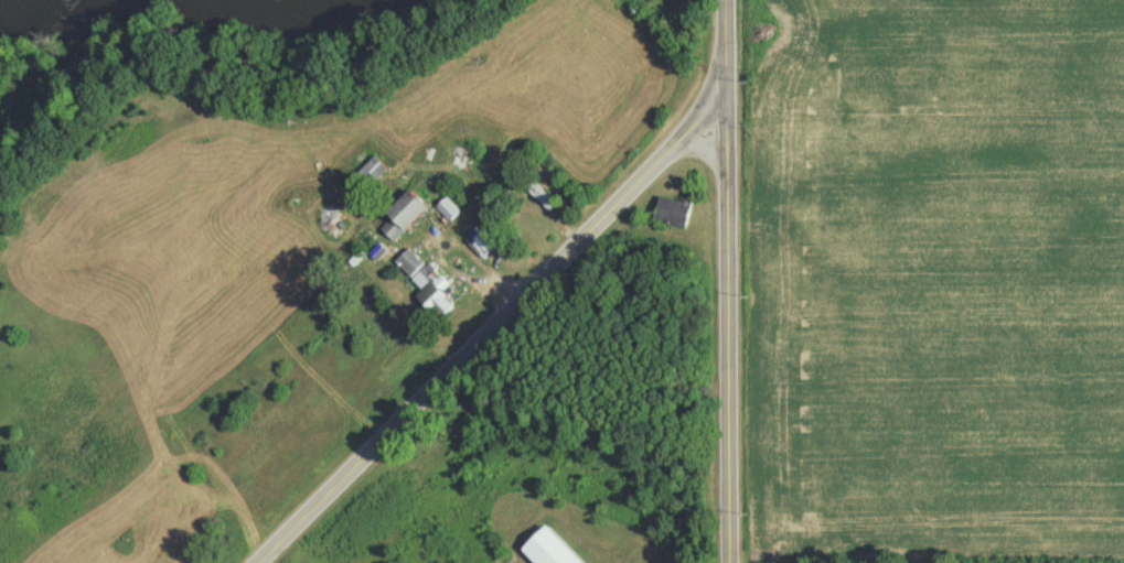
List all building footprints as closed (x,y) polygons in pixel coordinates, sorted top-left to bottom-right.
[(362,173),(373,185),(387,172),(376,160),(362,173)] [(556,207),(524,175),(516,183),(548,215),(556,207)] [(386,216),(391,221),(380,232),(393,245),(427,210),(410,193),(386,216)] [(691,206),(660,198),(653,224),(684,233),(691,206)] [(450,223),(459,215),(446,201),(437,210),(450,223)] [(482,262),(495,249),(480,234),(467,247),(482,262)] [(410,282),(411,281),(422,293),(416,298),(438,323),(454,308),(445,299),(453,292),(429,266),(425,270),(409,252),(395,265),(410,282)] [(547,528),(521,551),(533,562),(579,562),(547,528)]
